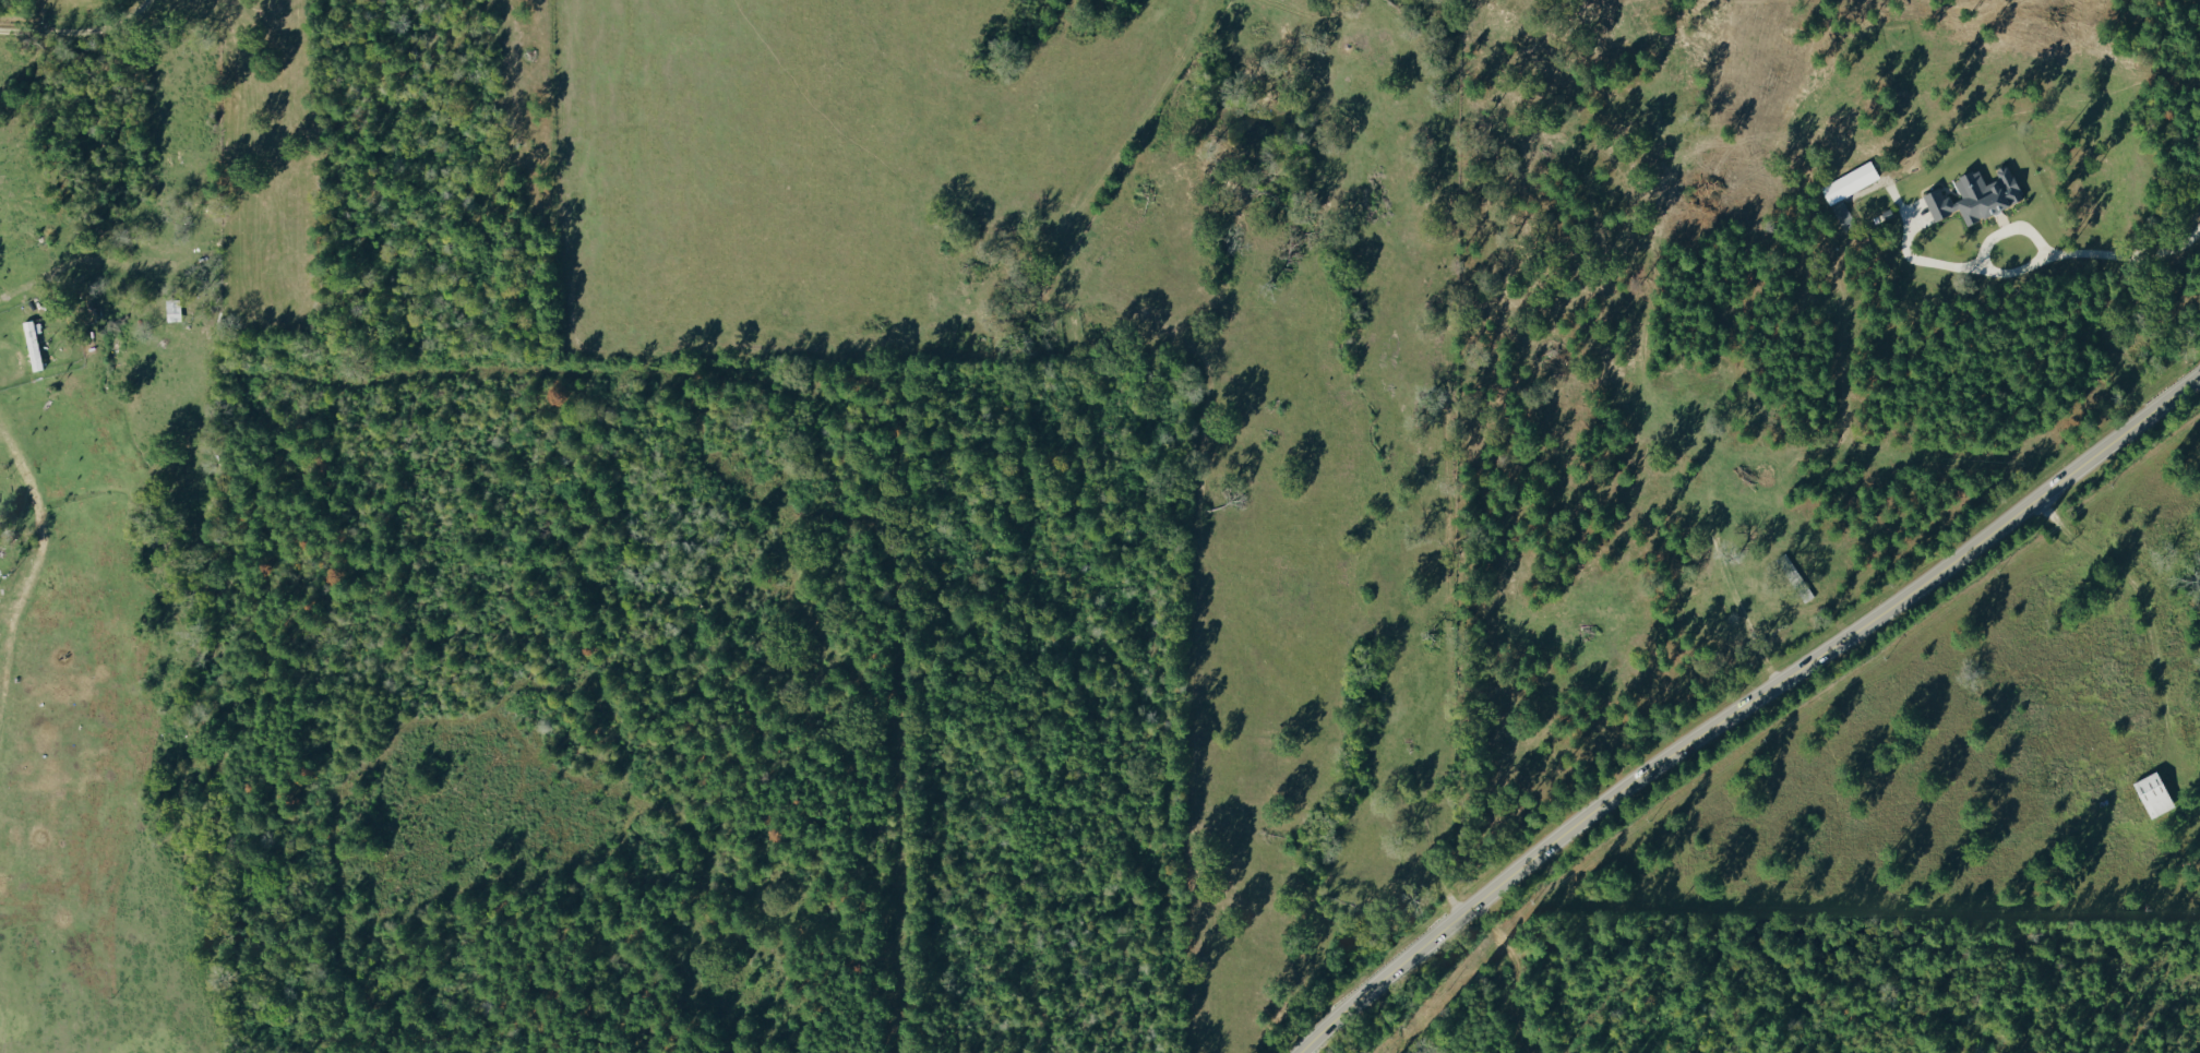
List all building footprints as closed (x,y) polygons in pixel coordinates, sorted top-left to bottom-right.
[(2028,201),(2012,163),(1998,169),(2002,179),(1989,185),(1982,168),(1957,179),(1965,198),(1956,201),(1953,195),(1947,197),(1943,187),(1926,194),(1937,220),(1964,210),(1970,225),(2028,201)] [(33,371),(45,369),(36,321),(24,324),(33,371)] [(2137,783),(2155,818),(2180,806),(2162,771),(2137,783)]
